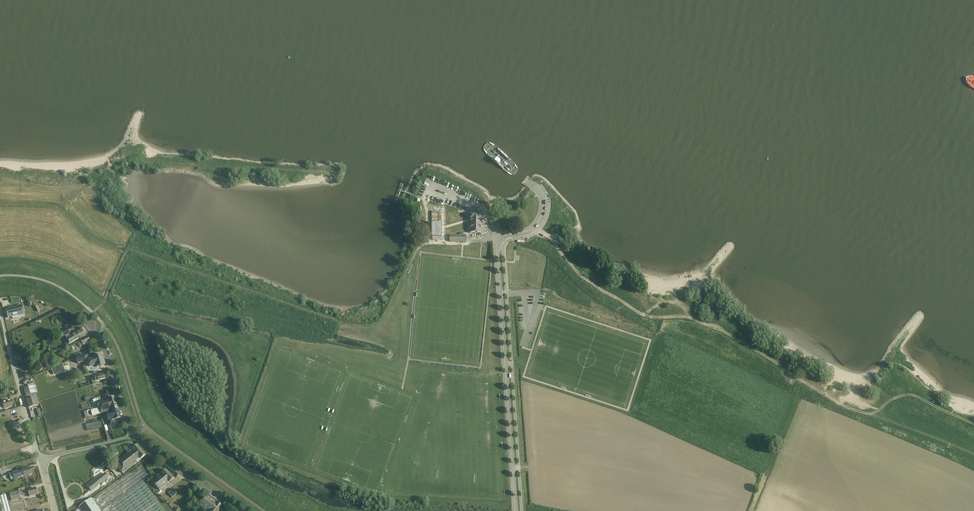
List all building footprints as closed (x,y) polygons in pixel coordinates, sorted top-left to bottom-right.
[(429,206),(440,209),(439,211),(442,212),(443,206),(428,202),(428,204),(429,204),(429,206)] [(481,215),(470,215),(470,233),(481,233),(481,215)] [(442,221),(432,221),(432,235),(442,235),(442,221)] [(12,308),(6,310),(8,318),(12,317),(12,319),(17,318),(17,317),(23,315),(22,312),(21,312),(20,306),(12,308)] [(87,333),(84,327),(66,338),(67,339),(66,339),(69,344),(87,333)] [(57,334),(60,339),(65,336),(66,338),(70,336),(69,334),(70,334),(67,329),(57,334)] [(91,341),(88,336),(81,340),(77,342),(80,347),(83,345),(91,341)] [(35,347),(27,350),(30,356),(37,353),(35,347)] [(25,354),(15,356),(16,360),(22,359),(23,365),(31,363),(29,357),(26,358),(25,354)] [(78,364),(86,361),(85,355),(76,358),(78,364)] [(96,365),(97,367),(105,364),(103,356),(89,360),(91,366),(96,365)] [(91,377),(93,385),(96,384),(96,381),(108,378),(107,374),(95,377),(94,376),(91,377)] [(29,408),(38,406),(36,399),(35,399),(34,394),(37,393),(36,386),(23,389),(25,396),(26,396),(29,408)] [(95,409),(96,415),(113,410),(118,408),(114,397),(109,399),(109,398),(100,401),(101,403),(98,404),(100,408),(95,409)] [(4,409),(12,407),(11,401),(2,403),(0,404),(0,407),(3,406),(4,409)] [(118,409),(106,412),(109,422),(121,418),(118,409)] [(88,430),(102,427),(101,421),(86,424),(88,430)] [(116,465),(123,474),(146,456),(138,445),(119,460),(120,461),(116,465)] [(76,510),(164,510),(147,486),(144,482),(150,478),(141,464),(85,504),(84,504),(79,508),(79,509),(76,510)] [(12,473),(14,479),(22,477),(31,474),(30,468),(22,470),(12,473)] [(167,484),(175,478),(167,470),(161,474),(162,474),(159,476),(167,484)] [(100,474),(85,484),(91,492),(105,482),(100,474)] [(159,490),(167,484),(159,476),(152,482),(159,490)] [(11,501),(20,499),(19,493),(22,492),(23,495),(28,494),(29,497),(37,494),(36,488),(25,491),(24,488),(18,489),(18,491),(9,493),(11,501)] [(177,494),(173,489),(169,493),(173,498),(177,494)] [(223,507),(217,502),(218,502),(207,494),(204,496),(204,495),(199,502),(200,503),(200,506),(207,510),(220,510),(223,507)] [(5,495),(0,496),(0,510),(10,510),(5,495)] [(187,507),(193,497),(191,495),(185,506),(187,507)]
